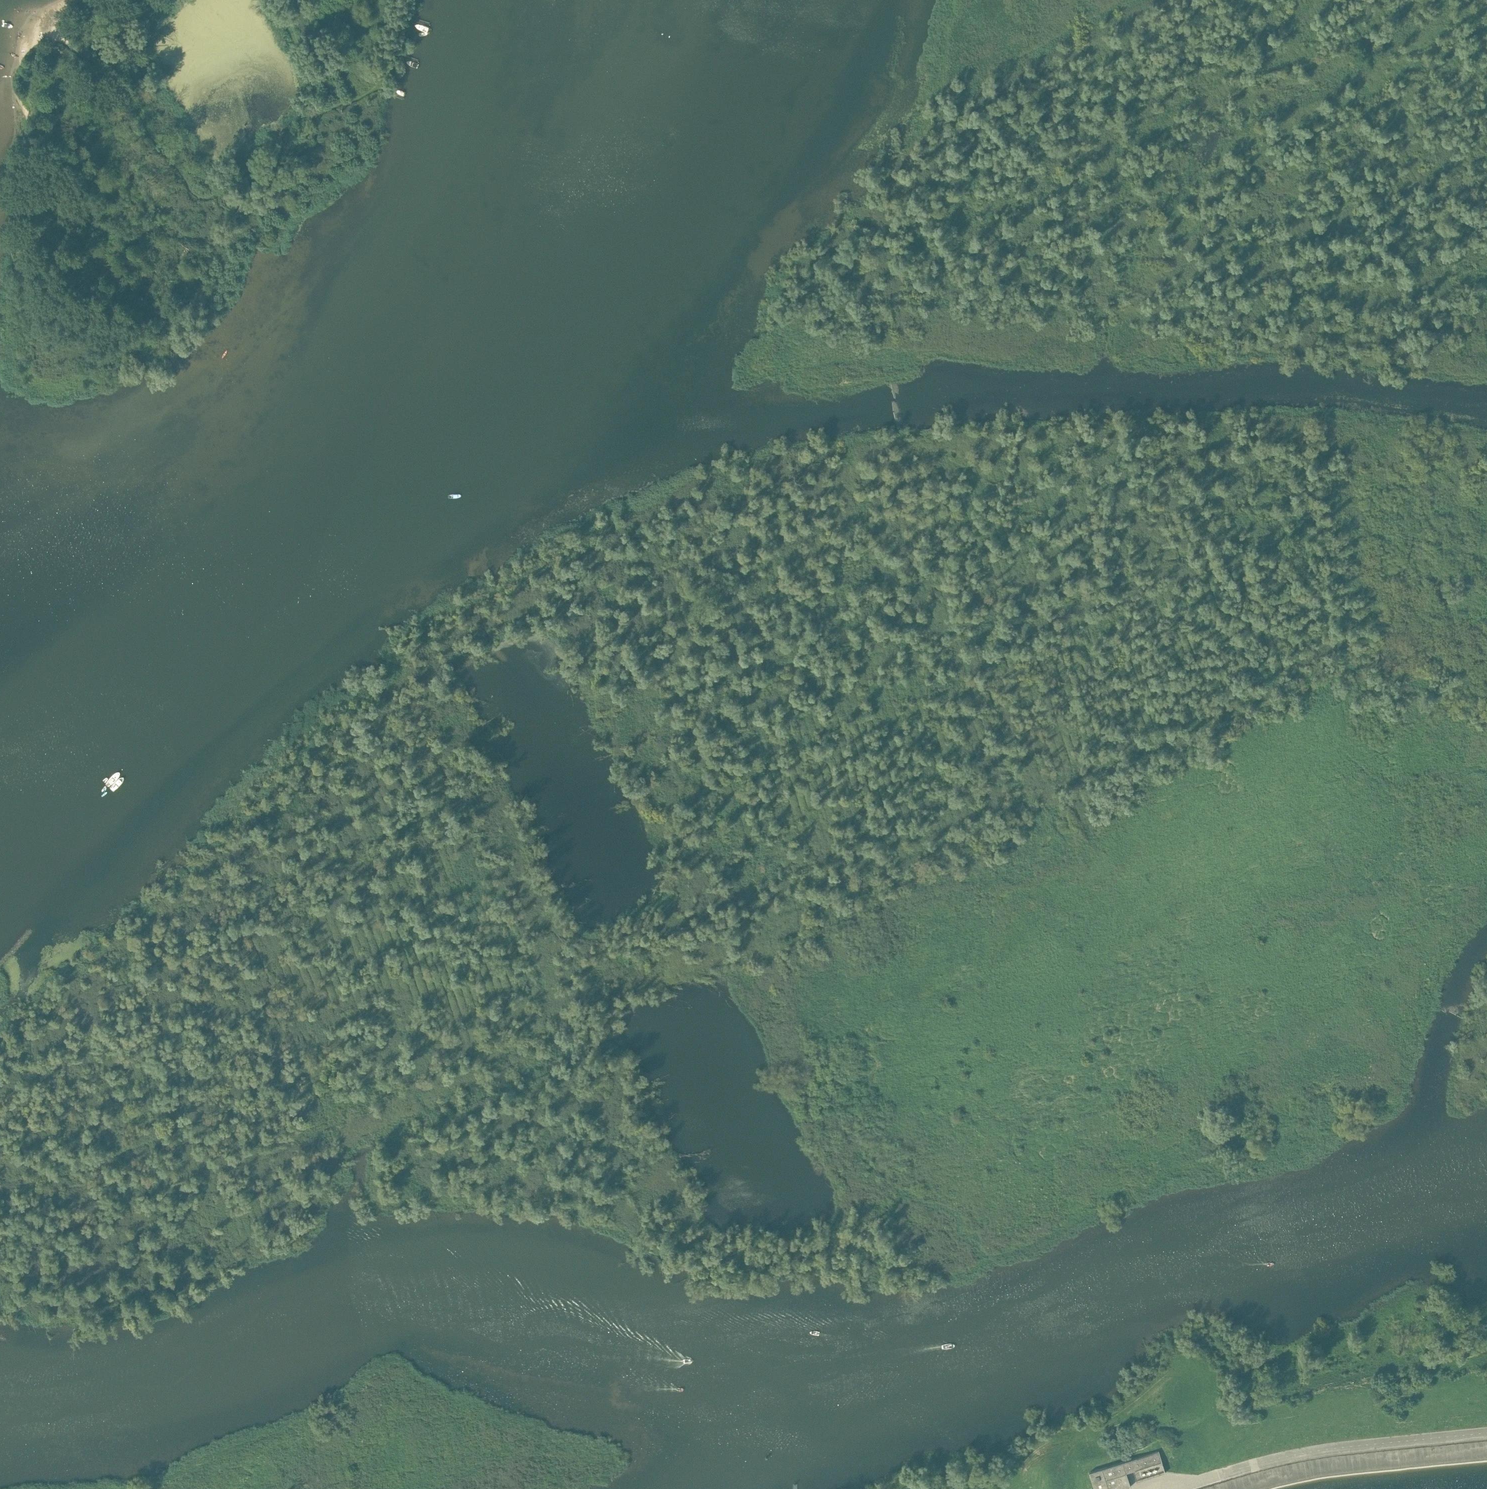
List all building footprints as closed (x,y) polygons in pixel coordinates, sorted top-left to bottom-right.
[(1091,1476),(1095,1488),(1120,1488),(1131,1486),(1126,1472),(1162,1460),(1159,1450),(1090,1472),(1091,1476)]
